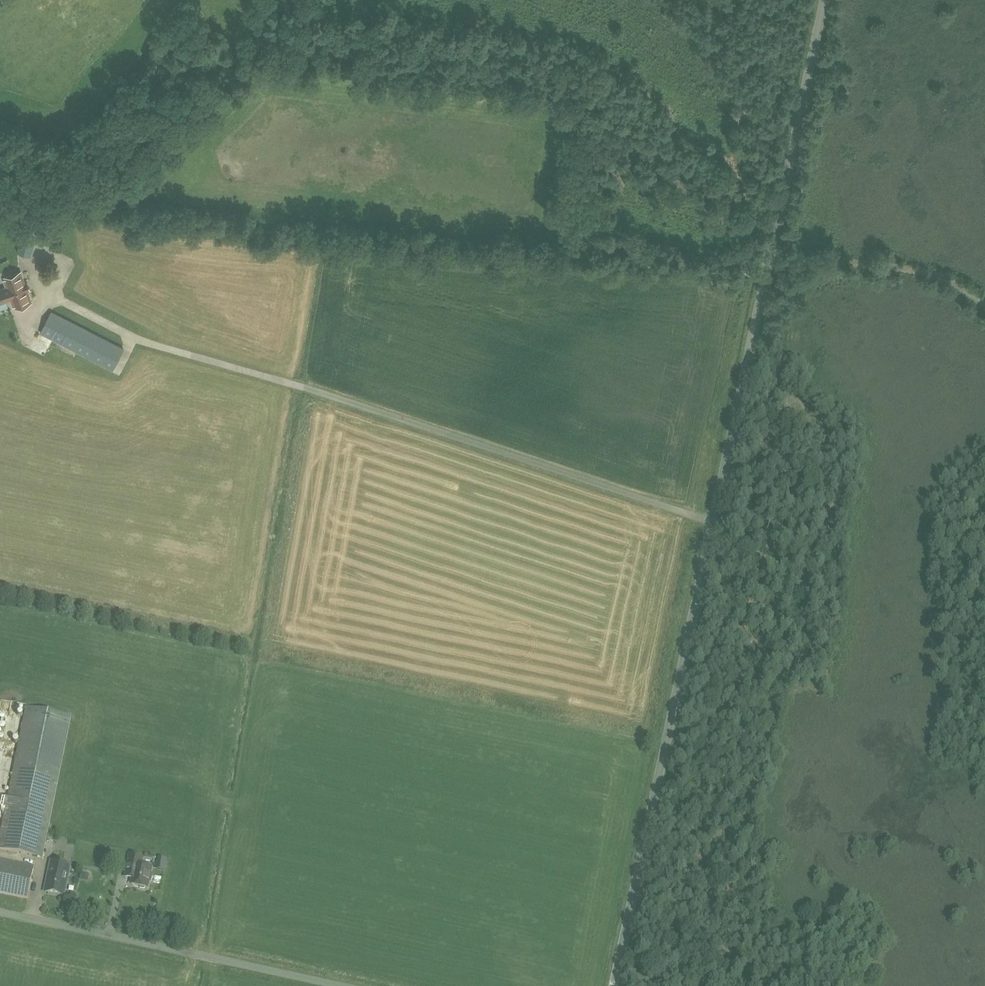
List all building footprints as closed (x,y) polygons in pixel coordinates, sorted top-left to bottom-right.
[(27,305),(14,274),(0,279),(0,304),(4,303),(7,310),(10,309),(11,311),(27,305)] [(124,349),(95,334),(51,311),(40,332),(113,370),(124,349)] [(72,716),(27,707),(0,842),(0,849),(44,858),(72,716)] [(130,854),(127,869),(134,871),(131,885),(139,886),(140,888),(144,889),(145,888),(147,888),(151,867),(141,865),(143,857),(130,854)] [(0,860),(0,893),(29,899),(35,867),(0,860)] [(63,896),(69,864),(52,861),(49,875),(52,875),(48,893),(63,896)] [(88,881),(89,874),(80,872),(79,879),(88,881)]
